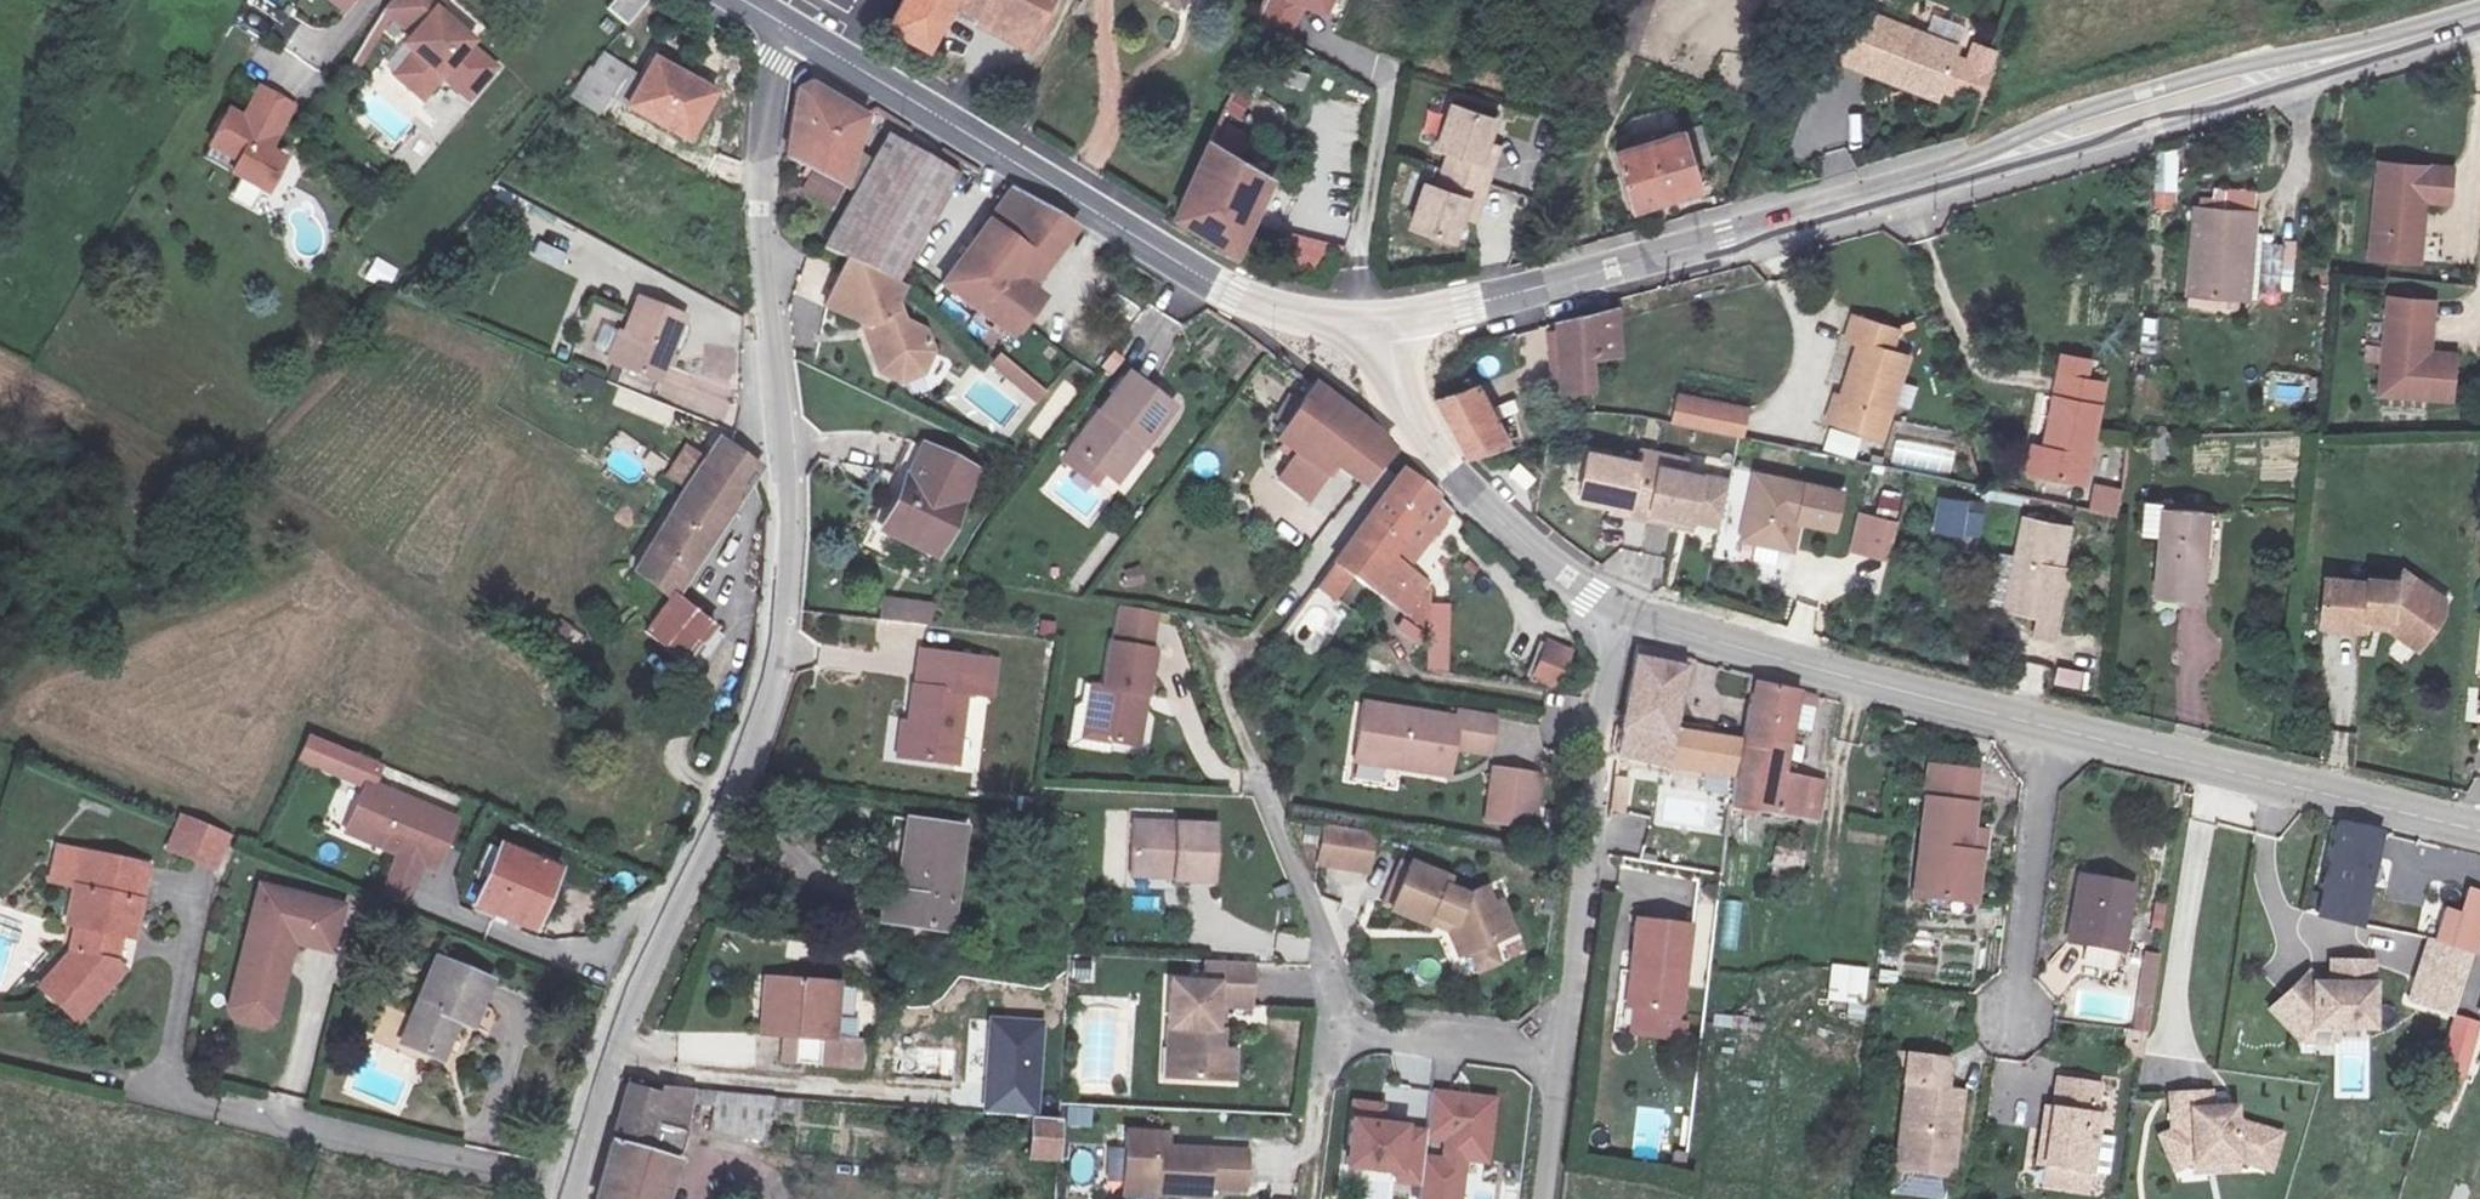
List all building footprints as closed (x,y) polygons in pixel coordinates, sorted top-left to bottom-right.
[(378,16),(369,26),(380,34),(383,37),(364,60),(387,80),(436,23),(410,0),(360,0),(378,16)] [(623,28),(646,0),(614,0),(602,15),(623,28)] [(880,29),(921,48),(948,0),(896,0),(880,29)] [(1026,35),(1045,0),(955,0),(1026,35)] [(1343,0),(1269,0),(1260,28),(1294,39),(1304,7),(1338,17),(1343,0)] [(1843,33),(1823,84),(1920,122),(1940,71),(1843,33)] [(380,34),(360,57),(364,60),(383,37),(380,34)] [(618,67),(603,57),(581,83),(600,96),(618,67)] [(680,139),(711,94),(657,60),(627,106),(680,139)] [(261,79),(227,63),(213,94),(198,87),(181,122),(209,138),(203,151),(235,168),(255,132),(239,125),(261,79)] [(781,119),(778,155),(849,189),(865,117),(792,78),(781,119)] [(1226,255),(1292,116),(1229,84),(1167,219),(1226,255)] [(399,143),(411,120),(372,99),(359,122),(399,143)] [(1495,122),(1452,108),(1437,151),(1450,156),(1438,191),(1425,186),(1410,230),(1454,245),(1468,202),(1480,207),(1492,169),(1481,165),(1495,122)] [(1694,192),(1675,131),(1611,150),(1628,210),(1694,192)] [(831,243),(904,282),(960,170),(887,132),(831,243)] [(2432,156),(2360,151),(2352,243),(2398,249),(2404,191),(2430,194),(2432,156)] [(1059,221),(994,182),(922,276),(994,326),(1024,288),(1013,280),(1059,221)] [(2232,227),(2235,205),(2183,199),(2174,290),(2241,296),(2246,229),(2232,227)] [(2248,206),(2235,205),(2232,227),(2246,229),(2248,206)] [(1297,264),(1323,270),(1329,241),(1304,235),(1297,264)] [(904,282),(853,255),(829,301),(868,323),(870,329),(875,328),(886,366),(905,379),(928,375),(941,356),(935,334),(916,321),(901,303),(910,286),(904,282)] [(386,292),(399,271),(376,257),(363,278),(386,292)] [(627,360),(652,291),(600,273),(575,340),(627,360)] [(2402,277),(2356,280),(2361,379),(2435,375),(2432,328),(2405,330),(2398,330),(2396,298),(2403,297),(2402,277)] [(1601,303),(1601,312),(1607,311),(1628,308),(1626,279),(1601,286),(1601,303)] [(2403,297),(2396,298),(2398,330),(2405,330),(2403,297)] [(1601,312),(1601,303),(1542,311),(1547,375),(1579,369),(1577,341),(1608,335),(1607,311),(1601,312)] [(1816,407),(1863,425),(1893,349),(1874,342),(1883,320),(1841,304),(1832,325),(1846,331),(1816,407)] [(1053,355),(1007,319),(976,356),(1021,392),(1053,355)] [(1110,431),(1123,440),(1155,395),(1106,360),(1053,435),(1091,460),(1110,431)] [(2038,370),(2027,469),(2076,474),(2085,374),(2038,370)] [(1685,385),(1623,371),(1616,403),(1679,415),(1685,385)] [(1318,448),(1348,470),(1377,432),(1300,373),(1260,427),(1280,443),(1261,468),(1290,486),(1318,448)] [(1488,419),(1465,376),(1417,388),(1451,443),(1466,433),(1488,419)] [(605,553),(642,576),(726,447),(684,420),(605,553)] [(1855,459),(1863,438),(1832,427),(1824,448),(1855,459)] [(2151,459),(2167,459),(2167,427),(2151,427),(2151,459)] [(1104,468),(1123,440),(1110,431),(1091,460),(1104,468)] [(872,523),(922,545),(959,467),(910,442),(872,523)] [(1573,450),(1563,495),(1601,503),(1613,506),(1612,514),(1657,524),(1658,516),(1670,519),(1704,526),(1713,480),(1669,471),(1671,459),(1625,449),(1623,461),(1573,450)] [(1392,456),(1322,550),(1377,594),(1400,564),(1375,544),(1422,482),(1392,456)] [(1829,483),(1741,463),(1728,527),(1782,539),(1787,511),(1823,517),(1829,483)] [(2089,511),(2119,517),(2124,488),(2095,483),(2089,511)] [(1966,494),(1938,491),(1933,528),(1984,533),(1986,510),(1967,507),(1966,494)] [(2198,498),(2150,491),(2139,578),(2186,585),(2198,498)] [(1995,541),(2012,544),(2004,589),(2022,594),(2016,624),(2049,631),(2063,559),(2051,557),(2062,507),(2005,497),(1995,541)] [(1852,540),(1862,504),(1846,500),(1837,535),(1852,540)] [(1613,506),(1601,503),(1600,512),(1612,514),(1613,506)] [(1883,509),(1862,504),(1852,540),(1874,545),(1883,509)] [(1670,519),(1658,516),(1657,524),(1669,526),(1670,519)] [(1995,541),(1985,585),(2004,589),(2012,544),(1995,541)] [(1644,556),(1642,582),(1661,583),(1662,557),(1644,556)] [(2309,565),(2304,611),(2348,616),(2349,604),(2374,606),(2383,615),(2377,622),(2394,638),(2424,607),(2400,585),(2409,576),(2389,558),(2379,568),(2352,566),(2352,570),(2309,565)] [(682,603),(642,576),(617,613),(658,644),(682,603)] [(865,614),(884,618),(889,593),(870,590),(865,614)] [(889,593),(884,618),(917,624),(927,602),(889,593)] [(2349,604),(2348,616),(2377,622),(2383,615),(2374,606),(2349,604)] [(1417,648),(1426,634),(1403,619),(1394,632),(1417,648)] [(1661,718),(1673,644),(1623,632),(1608,718),(1604,743),(1724,758),(1728,728),(1661,718)] [(1131,739),(1144,641),(1093,635),(1088,676),(1071,674),(1063,730),(1131,739)] [(1530,681),(1562,692),(1576,650),(1545,639),(1530,681)] [(704,703),(718,647),(700,641),(689,667),(681,661),(671,680),(704,703)] [(887,756),(946,764),(957,695),(976,698),(983,663),(907,651),(887,756)] [(1786,671),(1745,661),(1726,791),(1810,804),(1816,764),(1774,756),(1786,671)] [(2063,663),(2057,678),(2086,688),(2091,673),(2063,663)] [(1339,685),(1332,727),(1380,736),(1376,757),(1427,765),(1434,729),(1476,734),(1481,704),(1339,685)] [(1801,694),(1800,730),(1814,731),(1815,694),(1801,694)] [(1328,749),(1376,757),(1380,736),(1332,727),(1328,749)] [(1488,769),(1485,826),(1538,830),(1541,772),(1488,769)] [(454,813),(357,781),(337,829),(388,857),(372,896),(405,905),(418,870),(430,869),(454,813)] [(1913,781),(1905,826),(1919,828),(1909,880),(1960,888),(1967,845),(1949,842),(1959,789),(1913,781)] [(179,856),(194,822),(147,803),(134,837),(179,856)] [(934,921),(945,812),(895,807),(886,883),(874,882),(870,914),(934,921)] [(2369,817),(2329,807),(2308,890),(2351,899),(2369,817)] [(1220,819),(1129,810),(1124,862),(1178,866),(1177,880),(1211,884),(1220,819)] [(525,846),(468,825),(443,885),(502,907),(525,846)] [(1376,843),(1337,836),(1333,863),(1372,868),(1376,843)] [(1612,840),(1609,854),(1641,861),(1645,848),(1612,840)] [(11,917),(21,920),(47,930),(37,953),(7,982),(42,1021),(95,973),(85,963),(94,933),(102,934),(120,869),(34,841),(11,917)] [(1123,876),(1177,880),(1178,866),(1124,862),(1123,876)] [(1455,946),(1447,956),(1461,968),(1478,981),(1500,942),(1490,936),(1503,913),(1474,895),(1449,889),(1453,873),(1403,862),(1391,919),(1437,933),(1455,946)] [(2113,872),(2062,862),(2052,930),(2101,939),(2113,872)] [(343,903),(253,878),(223,1015),(268,1033),(297,949),(329,953),(343,903)] [(2450,888),(2434,936),(2471,952),(2479,929),(2479,898),(2450,888)] [(1736,950),(1740,903),(1724,901),(1719,948),(1736,950)] [(47,930),(21,920),(14,944),(37,953),(47,930)] [(1632,925),(1626,969),(1645,972),(1639,1019),(1683,1024),(1696,932),(1632,925)] [(2471,952),(2434,936),(2418,987),(2453,999),(2471,952)] [(2331,963),(2334,941),(2308,937),(2305,958),(2331,963)] [(464,962),(402,939),(368,1023),(413,1040),(429,1004),(445,1009),(464,962)] [(2278,946),(2238,974),(2262,1008),(2278,997),(2300,1000),(2338,1006),(2345,942),(2334,941),(2331,963),(2305,958),(2285,956),(2278,946)] [(2126,1030),(2146,1031),(2159,955),(2142,949),(2126,1030)] [(1451,983),(1461,968),(1447,956),(1437,972),(1451,983)] [(1241,963),(1186,959),(1183,986),(1154,984),(1143,1076),(1209,1083),(1211,1057),(1194,1058),(1197,1022),(1236,1026),(1241,963)] [(1844,1018),(1865,1020),(1870,967),(1830,964),(1827,1002),(1846,1004),(1844,1018)] [(1619,1016),(1639,1019),(1645,972),(1626,969),(1619,1016)] [(760,1031),(764,975),(745,973),(742,1030),(760,1031)] [(825,979),(764,975),(760,1031),(766,1031),(796,1034),(795,1059),(838,1062),(839,1033),(822,1031),(825,979)] [(2471,1007),(2479,1010),(2479,978),(2471,1007)] [(2441,996),(2418,1069),(2447,1079),(2471,1007),(2453,999),(2441,996)] [(2278,997),(2262,1008),(2298,1014),(2300,1000),(2278,997)] [(2146,1031),(2126,1030),(2119,1056),(2141,1059),(2146,1031)] [(796,1034),(766,1031),(764,1057),(795,1059),(796,1034)] [(1930,1075),(1934,1047),(1884,1040),(1880,1073),(1890,1075),(1878,1157),(1930,1168),(1945,1076),(1930,1075)] [(1524,1073),(1368,1052),(1343,1156),(1511,1179),(1524,1073)] [(2217,1067),(2180,1055),(2169,1090),(2156,1090),(2157,1128),(2178,1124),(2206,1129),(2232,1172),(2261,1154),(2229,1101),(2233,1089),(2212,1082),(2217,1067)] [(2085,1073),(2037,1065),(2032,1096),(2025,1095),(2018,1154),(2070,1163),(2085,1073)] [(624,1075),(582,1198),(653,1198),(689,1078),(624,1075)] [(764,1083),(700,1079),(695,1121),(758,1126),(763,1086),(764,1083)] [(1020,1081),(1018,1103),(1047,1105),(1048,1087),(1048,1081),(1020,1081)] [(775,1098),(773,1115),(799,1118),(801,1101),(775,1098)] [(1043,1167),(1047,1105),(1018,1103),(1013,1102),(1009,1147),(1020,1148),(1019,1165),(1043,1167)] [(1089,1129),(1092,1110),(1070,1107),(1067,1125),(1089,1129)] [(1137,1124),(1101,1120),(1095,1172),(1134,1176),(1133,1188),(1189,1194),(1190,1176),(1224,1179),(1227,1154),(1137,1142),(1137,1124)] [(2178,1124),(2176,1134),(2205,1139),(2206,1129),(2178,1124)] [(2367,1147),(2366,1168),(2391,1170),(2392,1148),(2367,1147)] [(1094,1183),(1133,1188),(1134,1176),(1095,1172),(1094,1183)] [(1428,1198),(1324,1182),(1322,1198),(1427,1198),(1428,1198)] [(1213,1198),(1259,1198),(1260,1192),(1215,1186),(1213,1198)]
